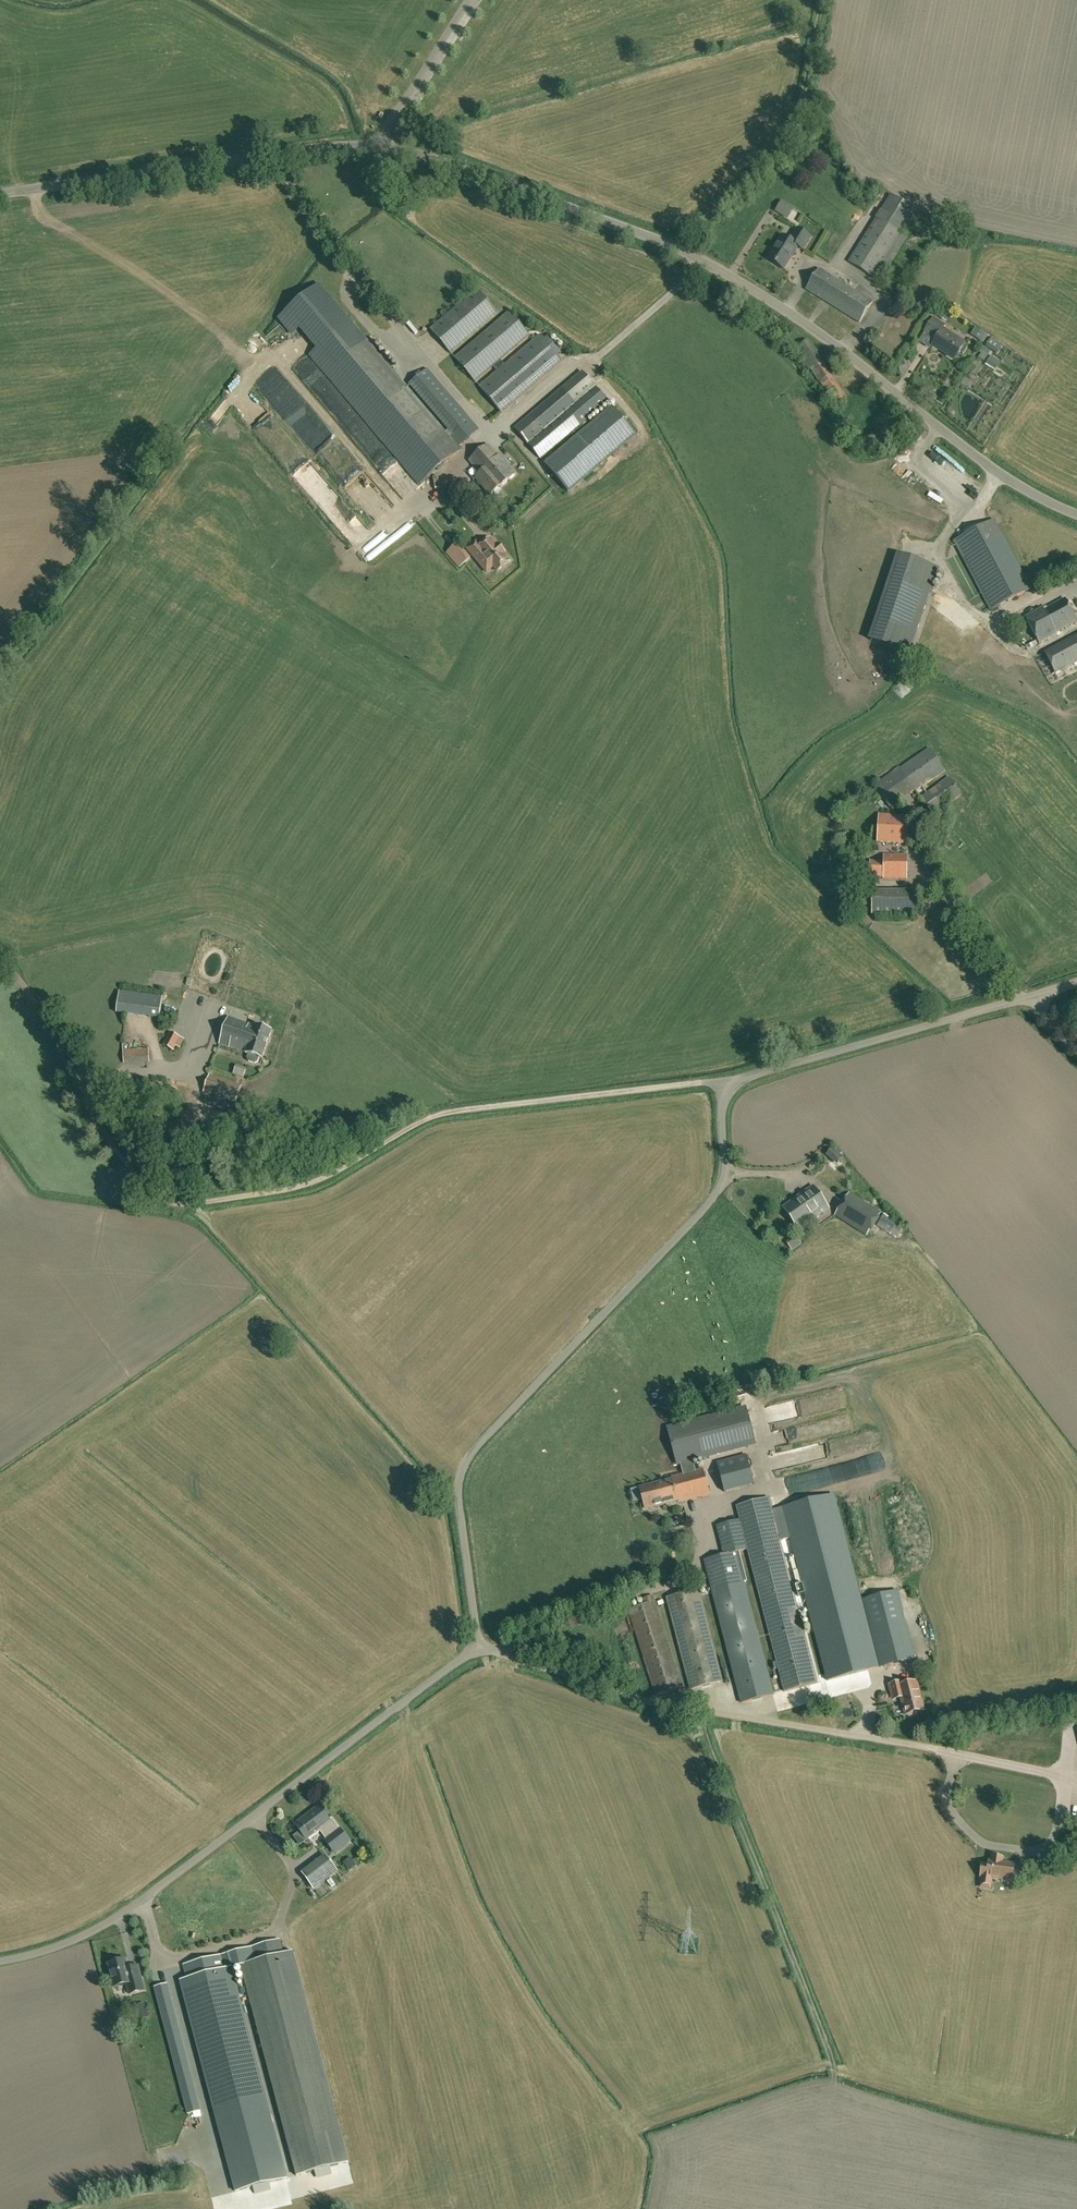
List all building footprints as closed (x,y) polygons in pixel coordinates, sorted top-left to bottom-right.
[(891,195),(876,219),(900,234),(915,210),(891,195)] [(843,229),(851,236),(863,222),(855,215),(843,229)] [(900,234),(876,219),(849,262),(873,277),(900,234)] [(803,249),(810,237),(797,229),(790,241),(782,236),(768,259),(784,269),(798,246),(803,249)] [(860,323),(873,302),(819,269),(807,289),(860,323)] [(311,355),(328,375),(368,341),(319,284),(276,321),(292,339),(299,332),(315,351),(311,355)] [(477,290),(430,330),(451,353),(497,313),(477,290)] [(510,312),(455,358),(475,382),(530,336),(510,312)] [(955,360),(960,352),(963,354),(967,347),(964,345),(965,344),(942,329),(945,326),(933,318),(925,331),(936,339),(932,346),(955,360)] [(540,335),(479,387),(501,413),(562,361),(540,335)] [(368,341),(328,375),(367,421),(407,387),(368,341)] [(992,361),(999,367),(1004,361),(997,355),(992,361)] [(452,427),(446,433),(458,447),(479,429),(428,369),(413,382),(452,427)] [(582,371),(562,388),(575,404),(595,387),(582,371)] [(407,387),(367,421),(421,484),(461,450),(458,447),(446,433),(407,387)] [(562,388),(531,415),(557,445),(571,434),(585,421),(608,402),(595,387),(575,404),(562,388)] [(614,409),(601,420),(624,444),(635,434),(614,409)] [(541,459),(557,445),(531,415),(515,428),(541,459)] [(238,420),(229,426),(237,438),(246,432),(238,420)] [(577,440),(547,466),(568,492),(624,444),(601,420),(591,428),(585,421),(571,434),(577,440)] [(290,462),(298,454),(271,425),(272,425),(268,421),(259,429),(290,462)] [(257,442),(249,447),(257,460),(265,455),(257,442)] [(490,495),(516,474),(500,455),(498,456),(489,445),(470,460),(481,474),(476,478),(490,495)] [(939,470),(953,479),(961,465),(947,457),(939,470)] [(911,474),(903,465),(898,469),(906,478),(911,474)] [(922,481),(918,486),(931,496),(935,491),(922,481)] [(994,520),(955,541),(964,558),(1004,538),(994,520)] [(1004,538),(964,558),(991,610),(1031,589),(1004,538)] [(496,546),(490,539),(478,549),(479,550),(473,556),(483,567),(489,561),(498,571),(509,561),(503,554),(505,553),(498,544),(496,546)] [(898,553),(869,640),(909,654),(938,567),(898,553)] [(1044,610),(1056,633),(1076,621),(1065,599),(1044,610)] [(1043,608),(1025,617),(1040,644),(1057,634),(1056,633),(1044,610),(1043,608)] [(1045,653),(1055,673),(1076,661),(1076,636),(1045,653)] [(907,843),(907,816),(878,815),(877,843),(907,843)] [(906,879),(907,855),(884,855),(884,861),(870,861),(870,877),(884,877),(884,879),(906,879)] [(863,892),(863,905),(872,905),(871,914),(916,915),(916,892),(863,892)] [(163,997),(119,991),(116,1012),(160,1018),(163,997)] [(246,1053),(249,1054),(247,1058),(249,1061),(255,1063),(258,1062),(260,1058),(262,1058),(272,1030),(255,1025),(255,1026),(228,1017),(219,1043),(246,1052),(246,1053)] [(181,1049),(185,1041),(170,1032),(163,1045),(174,1051),(176,1047),(181,1049)] [(123,1049),(124,1063),(150,1062),(149,1048),(123,1049)] [(236,1104),(242,1085),(209,1074),(203,1092),(236,1104)] [(837,1165),(843,1159),(840,1156),(842,1153),(836,1147),(833,1149),(832,1148),(826,1155),(837,1165)] [(798,1229),(829,1208),(813,1186),(783,1207),(798,1229)] [(867,1235),(881,1213),(849,1193),(835,1215),(867,1235)] [(904,1226),(884,1214),(881,1219),(877,1226),(893,1236),(896,1238),(904,1226)] [(755,1422),(763,1420),(760,1404),(752,1406),(755,1422)] [(772,1407),(774,1420),(797,1416),(795,1404),(772,1407)] [(746,1409),(716,1416),(725,1450),(756,1442),(746,1409)] [(682,1475),(695,1471),(692,1459),(725,1450),(716,1416),(669,1429),(677,1462),(679,1462),(682,1475)] [(848,1437),(774,1454),(777,1467),(851,1449),(848,1437)] [(724,1492),(755,1484),(747,1454),(719,1461),(717,1462),(724,1492)] [(671,1479),(640,1487),(645,1508),(677,1500),(677,1502),(709,1494),(703,1469),(695,1471),(682,1475),(671,1478),(671,1479)] [(834,1494),(773,1510),(778,1531),(780,1540),(791,1537),(803,1582),(795,1584),(798,1598),(806,1596),(828,1680),(880,1667),(876,1653),(834,1494)] [(793,1494),(778,1498),(780,1505),(794,1502),(793,1494)] [(740,1518),(745,1540),(778,1531),(773,1510),(769,1497),(736,1506),(740,1518)] [(745,1540),(740,1518),(728,1521),(733,1542),(722,1545),(724,1555),(748,1549),(745,1540)] [(778,1531),(745,1540),(748,1549),(784,1691),(817,1683),(780,1540),(778,1531)] [(740,1551),(704,1560),(711,1586),(743,1578),(738,1560),(742,1559),(740,1551)] [(743,1578),(711,1586),(741,1702),(773,1694),(743,1578)] [(691,1689),(722,1681),(698,1589),(667,1597),(691,1689)] [(876,1653),(880,1667),(915,1658),(905,1619),(908,1619),(905,1607),(902,1608),(897,1590),(863,1599),(876,1653)] [(656,1694),(682,1686),(653,1596),(643,1599),(645,1604),(629,1609),(656,1694)] [(906,1714),(924,1710),(916,1681),(902,1685),(901,1682),(890,1685),(892,1695),(900,1693),(906,1714)] [(306,1838),(315,1831),(317,1834),(320,1831),(326,1839),(325,1840),(335,1853),(350,1841),(332,1818),(330,1819),(320,1806),(296,1824),(306,1838)] [(1002,1857),(993,1856),(992,1861),(989,1861),(989,1865),(982,1864),(980,1876),(981,1876),(980,1887),(992,1889),(993,1878),(1012,1881),(1015,1864),(1002,1862),(1002,1857)] [(330,1862),(307,1878),(314,1888),(338,1872),(330,1862)] [(256,1964),(241,1968),(297,2178),(349,2165),(293,1953),(285,1955),(281,1939),(251,1947),(256,1964)] [(187,1978),(180,1980),(236,2191),(287,2179),(231,1970),(241,1968),(256,1964),(251,1947),(184,1965),(187,1978)] [(126,1960),(118,1962),(117,1962),(111,1963),(111,1964),(109,1965),(115,1988),(128,1984),(131,1995),(146,1991),(142,1977),(132,1979),(126,1960)] [(171,1997),(158,2000),(188,2114),(201,2111),(171,1997)]
